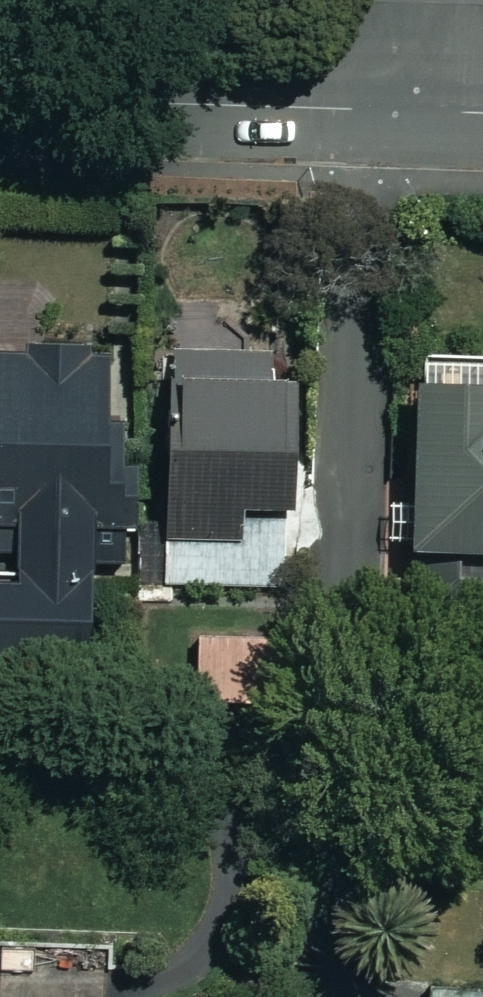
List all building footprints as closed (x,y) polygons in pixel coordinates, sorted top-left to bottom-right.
[(25,346),(26,362),(0,362),(0,557),(18,557),(18,583),(0,583),(0,666),(89,666),(89,565),(122,565),(121,419),(102,420),(102,345),(25,346)] [(262,392),(262,349),(161,349),(160,587),(288,588),(289,392),(262,392)] [(409,505),(386,505),(386,553),(410,553),(411,626),(482,625),(482,353),(418,354),(418,394),(408,394),(409,505)] [(273,631),(193,629),(191,706),(271,708),(273,631)]
